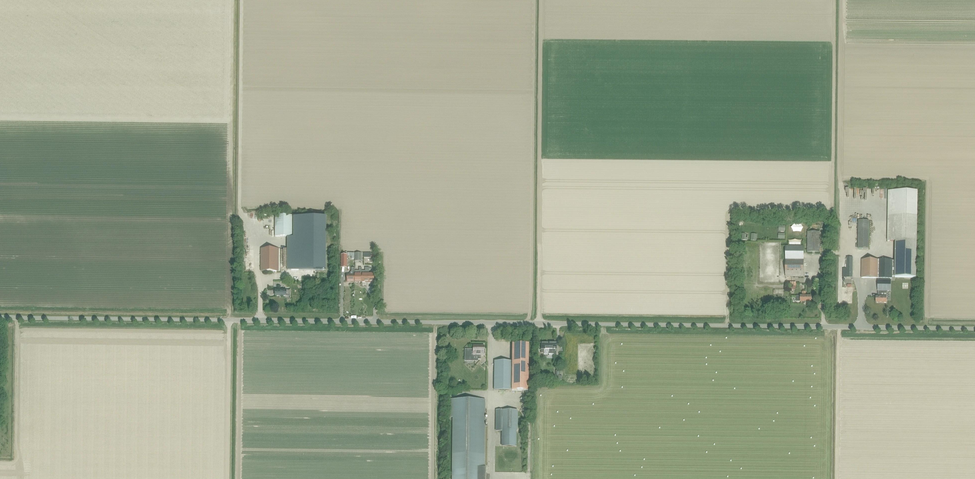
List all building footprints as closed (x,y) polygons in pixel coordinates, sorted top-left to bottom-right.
[(888,187),(888,216),(917,216),(918,188),(888,187)] [(292,237),(292,216),(275,216),(275,237),(292,237)] [(887,241),(895,241),(917,241),(917,216),(888,216),(887,241)] [(324,270),(325,217),(293,217),(293,237),(292,237),(287,237),(287,270),(293,270),(324,270)] [(858,221),(858,249),(868,249),(869,221),(858,221)] [(820,253),(820,232),(807,232),(807,252),(820,253)] [(916,278),(917,241),(895,241),(895,260),(879,260),(862,260),(861,278),(892,278),(892,276),(895,277),(916,278)] [(785,259),(786,259),(804,259),(804,247),(785,247),(785,259)] [(278,271),(278,249),(261,249),(261,271),(278,271)] [(842,278),(852,278),(853,257),(847,257),(847,268),(843,268),(842,278)] [(803,277),(804,259),(786,259),(785,277),(803,277)] [(891,291),(891,281),(878,280),(878,291),(891,291)] [(286,291),(286,290),(280,290),(280,286),(277,286),(277,290),(275,290),(275,296),(286,296),(290,296),(290,291),(286,291)] [(800,296),(796,296),(796,301),(800,301),(800,302),(811,302),(811,296),(805,296),(805,292),(802,292),(802,296),(800,296)] [(887,303),(887,297),(881,297),(881,293),(878,293),(878,297),(876,297),(876,303),(887,303)] [(493,389),(511,389),(511,390),(524,391),(524,393),(528,393),(529,344),(512,344),(512,363),(494,363),(493,389)] [(484,356),(484,352),(484,346),(473,346),(473,349),(465,349),(464,361),(478,361),(478,359),(481,359),(481,356),(484,356)] [(450,399),(450,418),(452,418),(452,478),(487,478),(487,468),(485,468),(485,400),(450,399)] [(516,411),(496,411),(496,432),(502,432),(502,447),(516,447),(516,411)]
